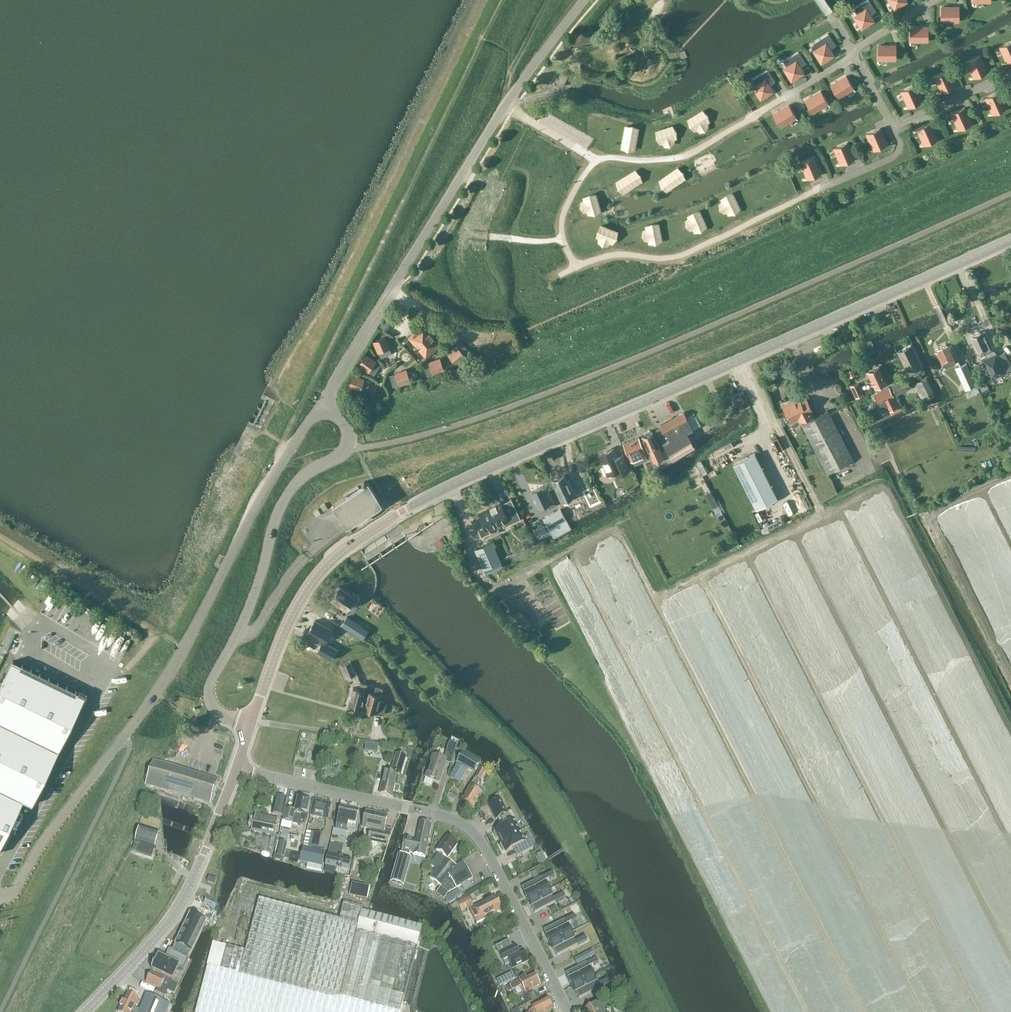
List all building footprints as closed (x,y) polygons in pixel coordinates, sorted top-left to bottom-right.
[(861,28),(873,21),(871,16),(871,14),(876,11),(869,0),(867,0),(853,8),(857,14),(854,16),(861,28)] [(895,9),(907,1),(906,0),(889,0),(895,9)] [(949,21),(959,21),(959,7),(941,7),(941,26),(942,26),(942,22),(949,22),(949,21)] [(918,41),(928,41),(928,27),(910,27),(910,46),(911,46),(911,41),(918,42),(918,41)] [(814,51),(821,63),(833,55),(830,51),(831,48),(836,45),(828,33),(813,43),(817,49),(814,51)] [(1003,65),(1010,61),(1010,42),(999,47),(1002,54),(1003,54),(1007,62),(1002,64),(1003,65)] [(886,59),(895,59),(895,45),(878,45),(878,64),(878,60),(886,60),(886,59)] [(784,69),(791,80),(803,73),(801,68),(801,66),(806,63),(798,51),(783,61),(787,67),(784,69)] [(970,79),(987,72),(980,56),(966,62),(970,69),(970,68),(974,77),(970,79)] [(753,87),(761,99),(773,91),(770,87),(770,84),(775,82),(767,70),(752,79),(756,85),(753,87)] [(937,94),(954,87),(947,71),(933,76),(937,84),(938,83),(941,92),(937,94)] [(557,78),(555,83),(562,86),(568,75),(561,72),(558,78),(557,78)] [(831,85),(838,97),(846,92),(847,93),(853,89),(855,92),(856,92),(846,76),(831,85)] [(904,108),(904,109),(921,101),(914,85),(901,91),(904,98),(905,98),(909,106),(904,108)] [(805,100),(812,112),(821,107),(821,108),(827,104),(829,108),(830,107),(820,91),(805,100)] [(989,105),(993,113),(988,115),(989,116),(1006,108),(998,92),(985,98),(988,105),(989,105)] [(773,114),(780,126),(789,121),(789,122),(795,118),(797,121),(798,121),(788,105),(773,114)] [(954,131),(971,124),(964,107),(951,113),(954,121),(955,120),(959,129),(954,131)] [(687,119),(695,130),(709,121),(702,110),(687,119)] [(937,139),(930,123),(916,129),(920,136),(924,144),(920,146),(920,147),(937,139)] [(656,131),(661,144),(677,137),(672,124),(656,131)] [(638,127),(625,125),(620,147),(634,150),(638,127)] [(869,151),(869,152),(887,144),(879,128),(866,134),(869,141),(870,141),(874,149),(869,151)] [(836,165),(837,166),(854,159),(847,142),(833,148),(836,155),(837,155),(841,164),(836,165)] [(803,180),(821,173),(814,157),(800,163),(803,170),(804,169),(808,178),(803,180)] [(660,179),(668,191),(686,178),(677,166),(660,179)] [(616,181),(623,192),(642,180),(634,169),(616,181)] [(582,196),(587,214),(600,210),(595,193),(582,196)] [(728,214),(740,208),(732,193),(720,199),(728,214)] [(687,215),(694,232),(707,227),(699,210),(687,215)] [(645,225),(649,243),(661,241),(658,223),(645,225)] [(617,230),(601,224),(596,237),(612,243),(617,230)] [(410,337),(405,341),(409,347),(415,342),(421,349),(415,354),(420,359),(425,355),(426,355),(439,344),(423,325),(410,336),(410,337)] [(1010,370),(1010,367),(1005,352),(997,356),(985,331),(971,337),(980,356),(984,354),(986,357),(981,359),(990,380),(1010,370)] [(389,348),(384,337),(374,342),(378,352),(389,348)] [(948,365),(958,360),(951,344),(947,346),(946,343),(938,347),(939,349),(935,351),(943,369),(949,367),(948,365)] [(909,375),(922,369),(910,345),(897,351),(909,375)] [(456,364),(465,356),(458,347),(449,355),(456,364)] [(366,355),(359,364),(373,375),(380,365),(366,355)] [(429,363),(433,374),(444,370),(440,359),(429,363)] [(978,390),(976,385),(966,363),(955,368),(965,390),(967,395),(978,390)] [(885,383),(886,382),(879,366),(867,372),(875,388),(876,387),(877,389),(886,385),(885,383)] [(406,370),(395,374),(399,385),(410,381),(406,370)] [(353,375),(349,386),(365,392),(369,381),(353,375)] [(382,381),(387,390),(398,384),(392,375),(382,381)] [(896,393),(910,386),(905,377),(891,384),(896,393)] [(924,399),(934,394),(926,378),(917,382),(924,399)] [(858,383),(850,387),(855,398),(863,394),(858,383)] [(890,411),(900,406),(895,395),(893,396),(889,387),(874,394),(881,409),(887,406),(890,411)] [(374,394),(364,401),(368,407),(378,401),(374,394)] [(800,421),(801,424),(814,417),(813,415),(811,412),(812,411),(806,397),(784,408),(790,422),(798,418),(799,422),(800,421)] [(263,398),(254,426),(263,429),(272,401),(263,398)] [(814,417),(801,424),(827,474),(853,460),(827,410),(814,417)] [(661,427),(656,430),(659,435),(671,459),(694,448),(686,432),(692,429),(684,412),(660,425),(661,427)] [(654,437),(652,432),(652,431),(650,430),(645,432),(644,435),(645,435),(642,436),(655,466),(665,462),(666,464),(671,459),(659,435),(654,437)] [(629,461),(645,454),(638,438),(623,444),(628,455),(627,456),(629,461)] [(613,448),(599,455),(607,475),(614,472),(616,476),(629,470),(623,455),(617,457),(613,448)] [(755,453),(733,464),(756,509),(777,498),(755,453)] [(565,492),(570,490),(564,476),(553,481),(559,495),(561,494),(563,498),(567,497),(565,492)] [(695,480),(699,486),(704,482),(700,476),(695,480)] [(345,497),(333,505),(347,526),(382,503),(368,482),(365,484),(364,482),(361,484),(362,486),(359,487),(358,485),(343,495),(345,497)] [(549,508),(555,505),(552,500),(550,501),(543,486),(531,492),(538,508),(547,503),(549,508)] [(329,499),(338,493),(335,488),(326,494),(329,499)] [(575,509),(586,504),(580,491),(569,496),(575,509)] [(484,527),(478,530),(481,537),(490,532),(489,529),(508,520),(510,524),(520,519),(511,499),(501,504),(500,502),(488,507),(488,509),(478,514),(484,527)] [(571,529),(566,520),(560,509),(543,519),(548,529),(554,538),(571,529)] [(492,541),(474,548),(483,568),(500,561),(492,541)] [(354,605),(360,597),(352,591),(351,594),(340,587),(331,600),(346,610),(351,602),(354,605)] [(350,631),(355,622),(347,616),(341,625),(350,631)] [(314,620),(306,635),(321,643),(316,652),(331,660),(337,650),(324,643),(331,630),(314,620)] [(362,637),(367,630),(357,623),(352,630),(362,637)] [(0,687),(0,848),(23,800),(32,805),(80,707),(81,708),(87,696),(79,692),(78,693),(13,661),(0,687)] [(347,678),(356,674),(350,662),(341,665),(347,678)] [(360,708),(367,684),(361,682),(359,689),(353,688),(348,705),(360,708)] [(383,715),(387,703),(379,701),(382,688),(376,687),(374,693),(368,692),(363,709),(383,715)] [(451,765),(457,745),(449,742),(444,759),(433,755),(425,778),(439,782),(446,763),(451,765)] [(479,763),(462,753),(456,763),(457,763),(449,777),(459,783),(467,769),(473,773),(479,763)] [(401,773),(406,757),(396,754),(391,770),(401,773)] [(154,761),(146,785),(174,794),(174,793),(183,796),(182,799),(186,800),(187,797),(209,804),(217,782),(181,771),(182,770),(154,761)] [(466,796),(462,802),(473,808),(481,794),(483,795),(485,792),(477,786),(485,772),(480,769),(465,795),(466,796)] [(391,797),(397,775),(385,772),(379,793),(391,797)] [(286,799),(275,796),(272,814),(283,816),(286,799)] [(286,809),(283,821),(300,825),(301,817),(306,818),(307,815),(310,799),(297,797),(294,811),(286,809)] [(327,819),(330,804),(313,800),(310,815),(327,819)] [(500,800),(488,806),(495,819),(496,820),(499,818),(503,826),(494,830),(495,832),(494,832),(493,834),(496,839),(497,839),(499,839),(500,841),(519,831),(514,821),(516,820),(511,811),(507,813),(500,800)] [(355,825),(358,810),(341,806),(336,829),(346,832),(348,824),(355,825)] [(362,828),(371,830),(368,841),(387,845),(392,830),(384,828),(387,816),(366,811),(362,828)] [(275,848),(277,839),(274,838),(278,819),(255,815),(251,831),(272,836),(271,838),(269,847),(275,848)] [(431,825),(419,822),(415,840),(405,838),(402,851),(413,853),(412,854),(425,857),(431,825)] [(140,827),(135,841),(141,842),(136,856),(149,860),(153,847),(154,847),(159,833),(140,827)] [(519,831),(500,841),(501,844),(500,845),(500,846),(502,851),(504,852),(505,851),(506,852),(517,846),(522,854),(533,848),(529,840),(525,842),(519,831)] [(446,895),(472,879),(463,863),(456,867),(446,859),(457,844),(447,837),(436,851),(439,853),(430,864),(437,869),(430,878),(441,886),(446,895)] [(278,842),(275,857),(283,859),(287,844),(278,842)] [(330,843),(329,850),(324,871),(341,875),(342,870),(349,871),(351,860),(340,858),(343,846),(330,843)] [(303,847),(300,862),(308,864),(307,869),(321,872),(325,852),(303,847)] [(399,856),(391,883),(403,886),(411,859),(399,856)] [(354,874),(361,874),(362,865),(354,864),(354,874)] [(552,872),(521,888),(528,900),(549,890),(544,881),(554,876),(552,872)] [(553,898),(549,890),(528,900),(535,913),(555,902),(564,898),(565,897),(563,893),(553,898)] [(477,923),(502,910),(495,897),(470,910),(477,923)] [(416,950),(422,926),(362,911),(362,909),(343,904),(339,919),(258,898),(244,951),(226,946),(220,969),(207,966),(196,1011),(400,1011),(416,950)] [(461,911),(472,906),(469,898),(458,904),(461,911)] [(190,914),(173,951),(187,957),(204,921),(190,914)] [(576,919),(574,915),(573,915),(544,930),(550,943),(571,933),(566,924),(576,919)] [(244,943),(249,921),(230,917),(229,923),(236,925),(233,941),(244,943)] [(575,941),(571,933),(550,943),(557,956),(587,940),(585,936),(575,941)] [(509,941),(496,947),(505,966),(510,963),(513,969),(527,962),(522,950),(518,952),(514,946),(512,947),(509,941)] [(158,957),(152,970),(172,979),(177,967),(182,969),(187,959),(169,951),(164,960),(158,957)] [(598,962),(596,958),(566,973),(572,986),(593,975),(588,967),(598,962)] [(175,991),(178,986),(151,973),(146,983),(158,989),(156,993),(165,997),(169,989),(175,991)] [(525,993),(539,985),(534,974),(526,979),(525,977),(519,981),(510,985),(512,991),(521,986),(525,993)] [(593,975),(572,986),(573,988),(579,999),(599,988),(609,983),(607,979),(597,984),(593,977),(593,975)] [(134,1007),(138,999),(127,993),(117,1011),(166,1011),(169,1004),(146,994),(139,1010),(134,1007)] [(553,1009),(547,998),(532,1006),(533,1008),(529,1011),(530,1011),(547,1011),(553,1009)] [(599,1003),(584,1011),(604,1011),(599,1003)] [(624,1003),(613,1008),(615,1011),(629,1011),(624,1003)]
